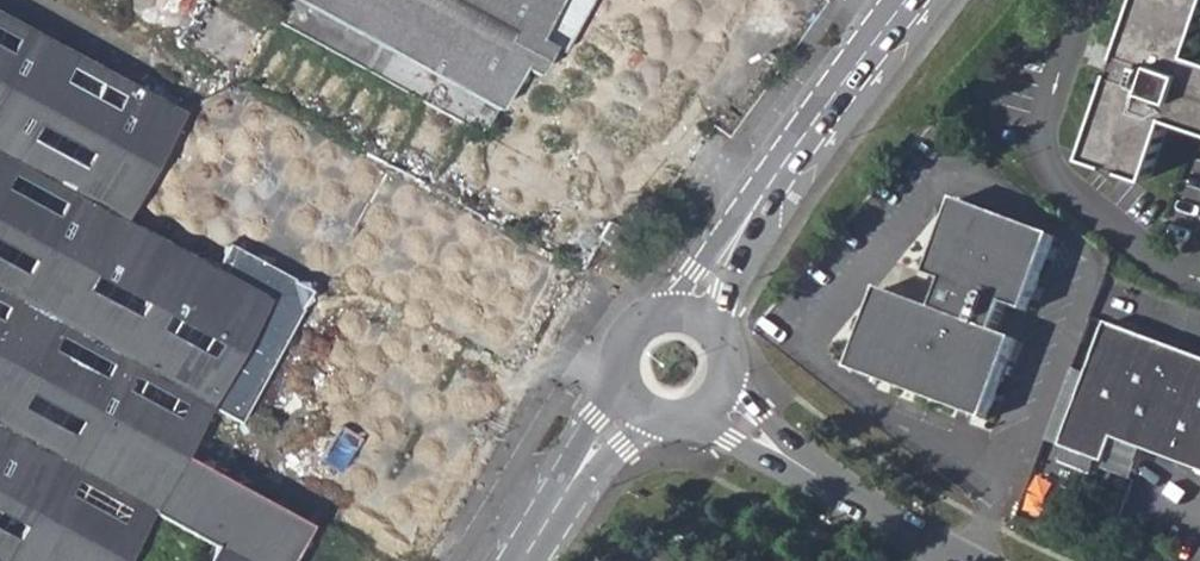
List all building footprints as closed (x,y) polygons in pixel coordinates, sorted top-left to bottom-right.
[(267,13),(478,129),(515,64),(530,72),(546,45),(531,36),(551,0),(274,0),(267,13)] [(531,36),(546,45),(557,51),(585,0),(551,0),(531,36)] [(1195,52),(1199,36),(1199,0),(1138,0),(1121,51),(1118,50),(1109,73),(1113,75),(1086,156),(1151,178),(1171,118),(1199,128),(1199,54),(1195,52)] [(303,524),(176,455),(204,405),(229,419),(295,304),(288,279),(223,242),(210,267),(119,215),(179,110),(0,14),(0,560),(118,560),(147,509),(206,545),(197,560),(283,560),(303,524)] [(500,97),(482,128),(508,143),(525,112),(500,97)] [(1056,236),(959,200),(931,275),(948,281),(937,309),(883,289),(853,370),(989,420),(1019,339),(998,332),(1009,304),(1029,311),(1056,236)] [(304,288),(288,279),(295,304),(304,288)] [(1116,322),(1068,448),(1113,464),(1123,440),(1199,471),(1199,354),(1116,322)]
